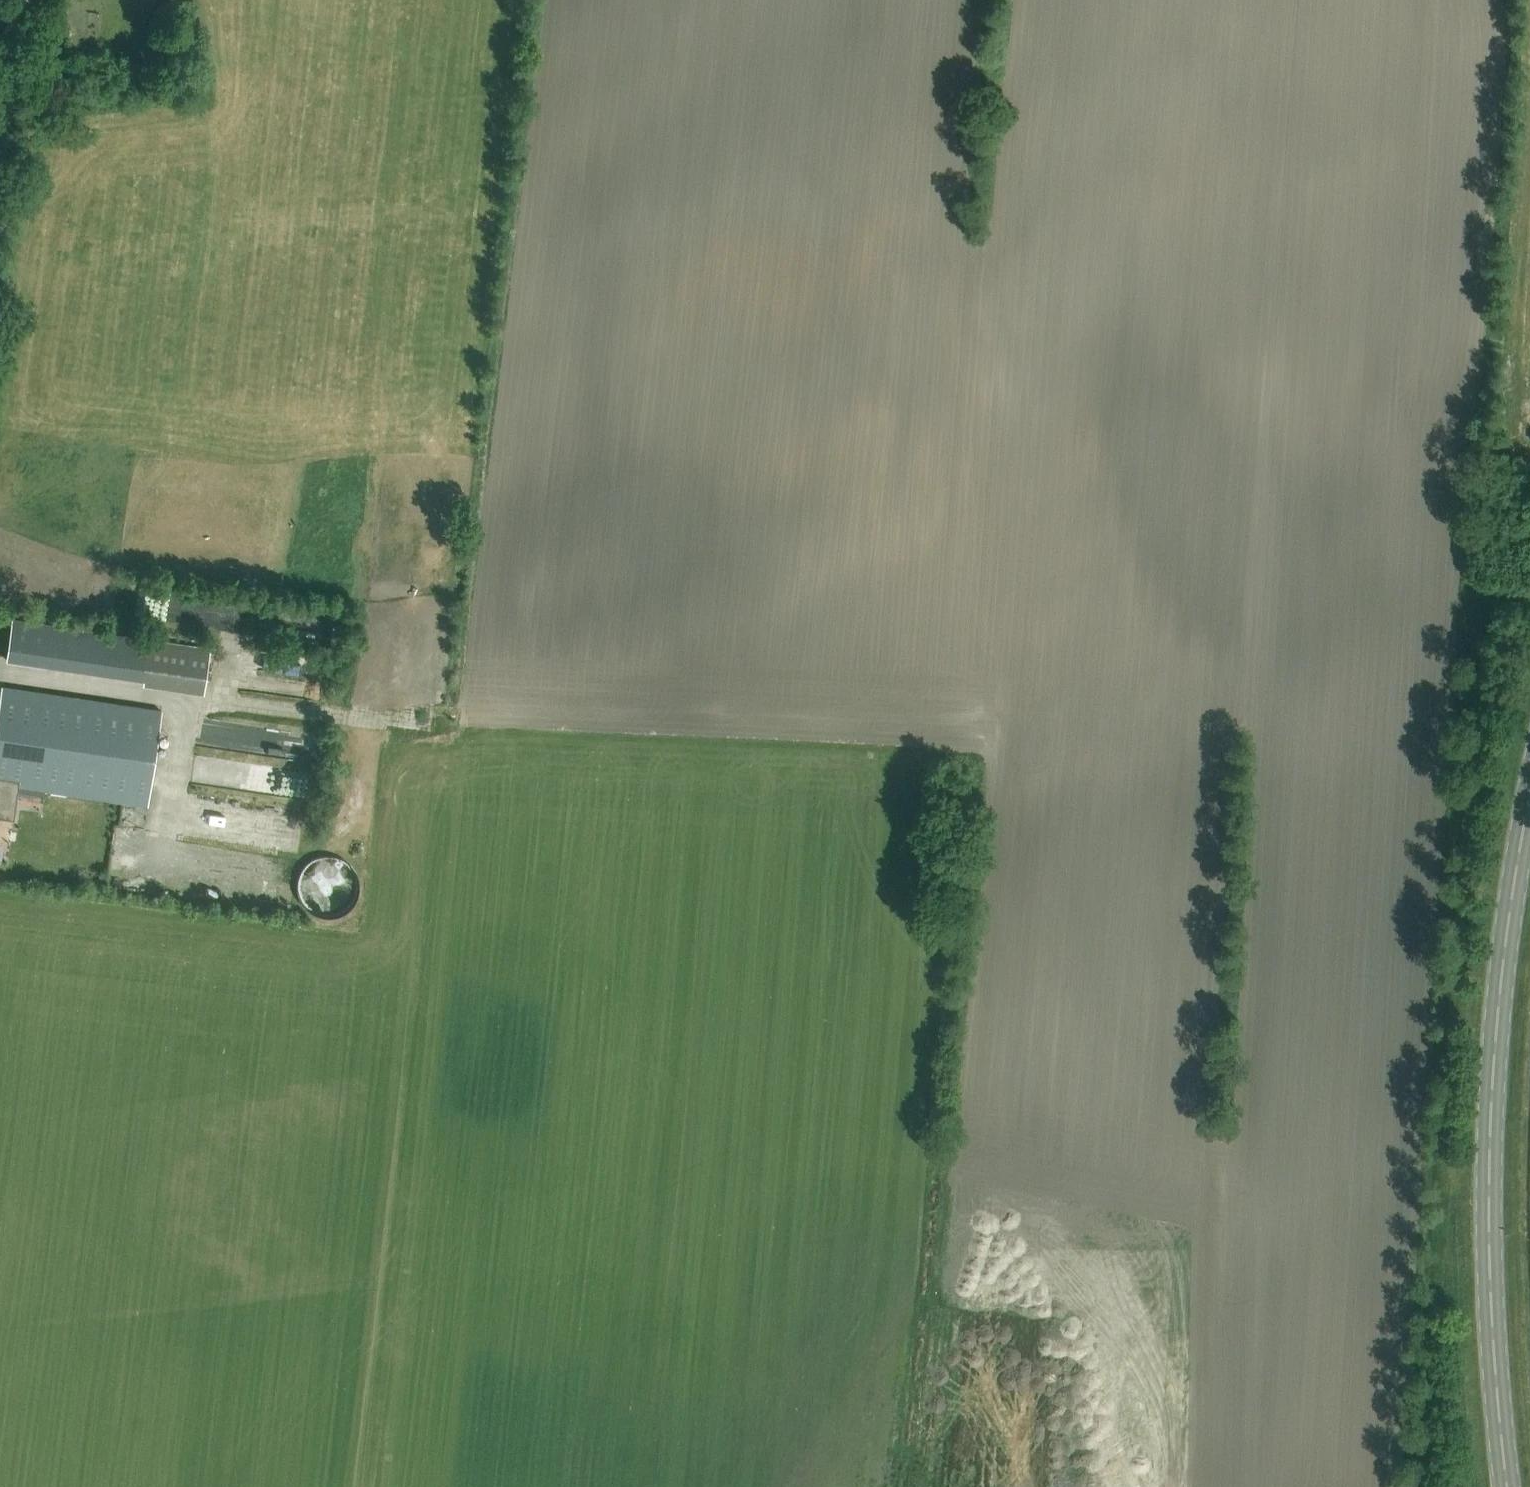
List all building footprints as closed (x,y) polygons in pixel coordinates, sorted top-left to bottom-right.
[(48,139),(49,127),(36,125),(35,138),(48,139)] [(6,661),(141,680),(206,689),(212,649),(147,640),(12,621),(6,661)] [(13,820),(16,802),(42,806),(44,791),(147,806),(161,711),(2,687),(0,698),(0,818),(13,820)] [(297,892),(298,895),(299,899),(300,901),(301,903),(303,906),(307,910),(311,913),(313,914),(316,916),(321,917),(324,918),(327,918),(331,918),(337,917),(342,915),(346,912),(349,910),(350,908),(353,905),(354,903),(357,898),(358,895),(358,892),(359,887),(358,883),(358,880),(357,877),(356,874),(355,872),(352,869),(349,865),(346,862),(343,860),(339,858),(337,858),(335,857),(331,856),(327,856),(324,857),(321,857),(318,858),(314,860),(311,861),(309,862),(306,865),(304,868),(302,870),(300,874),(299,876),(298,879),(297,882),(297,885),(297,889),(297,892)]
